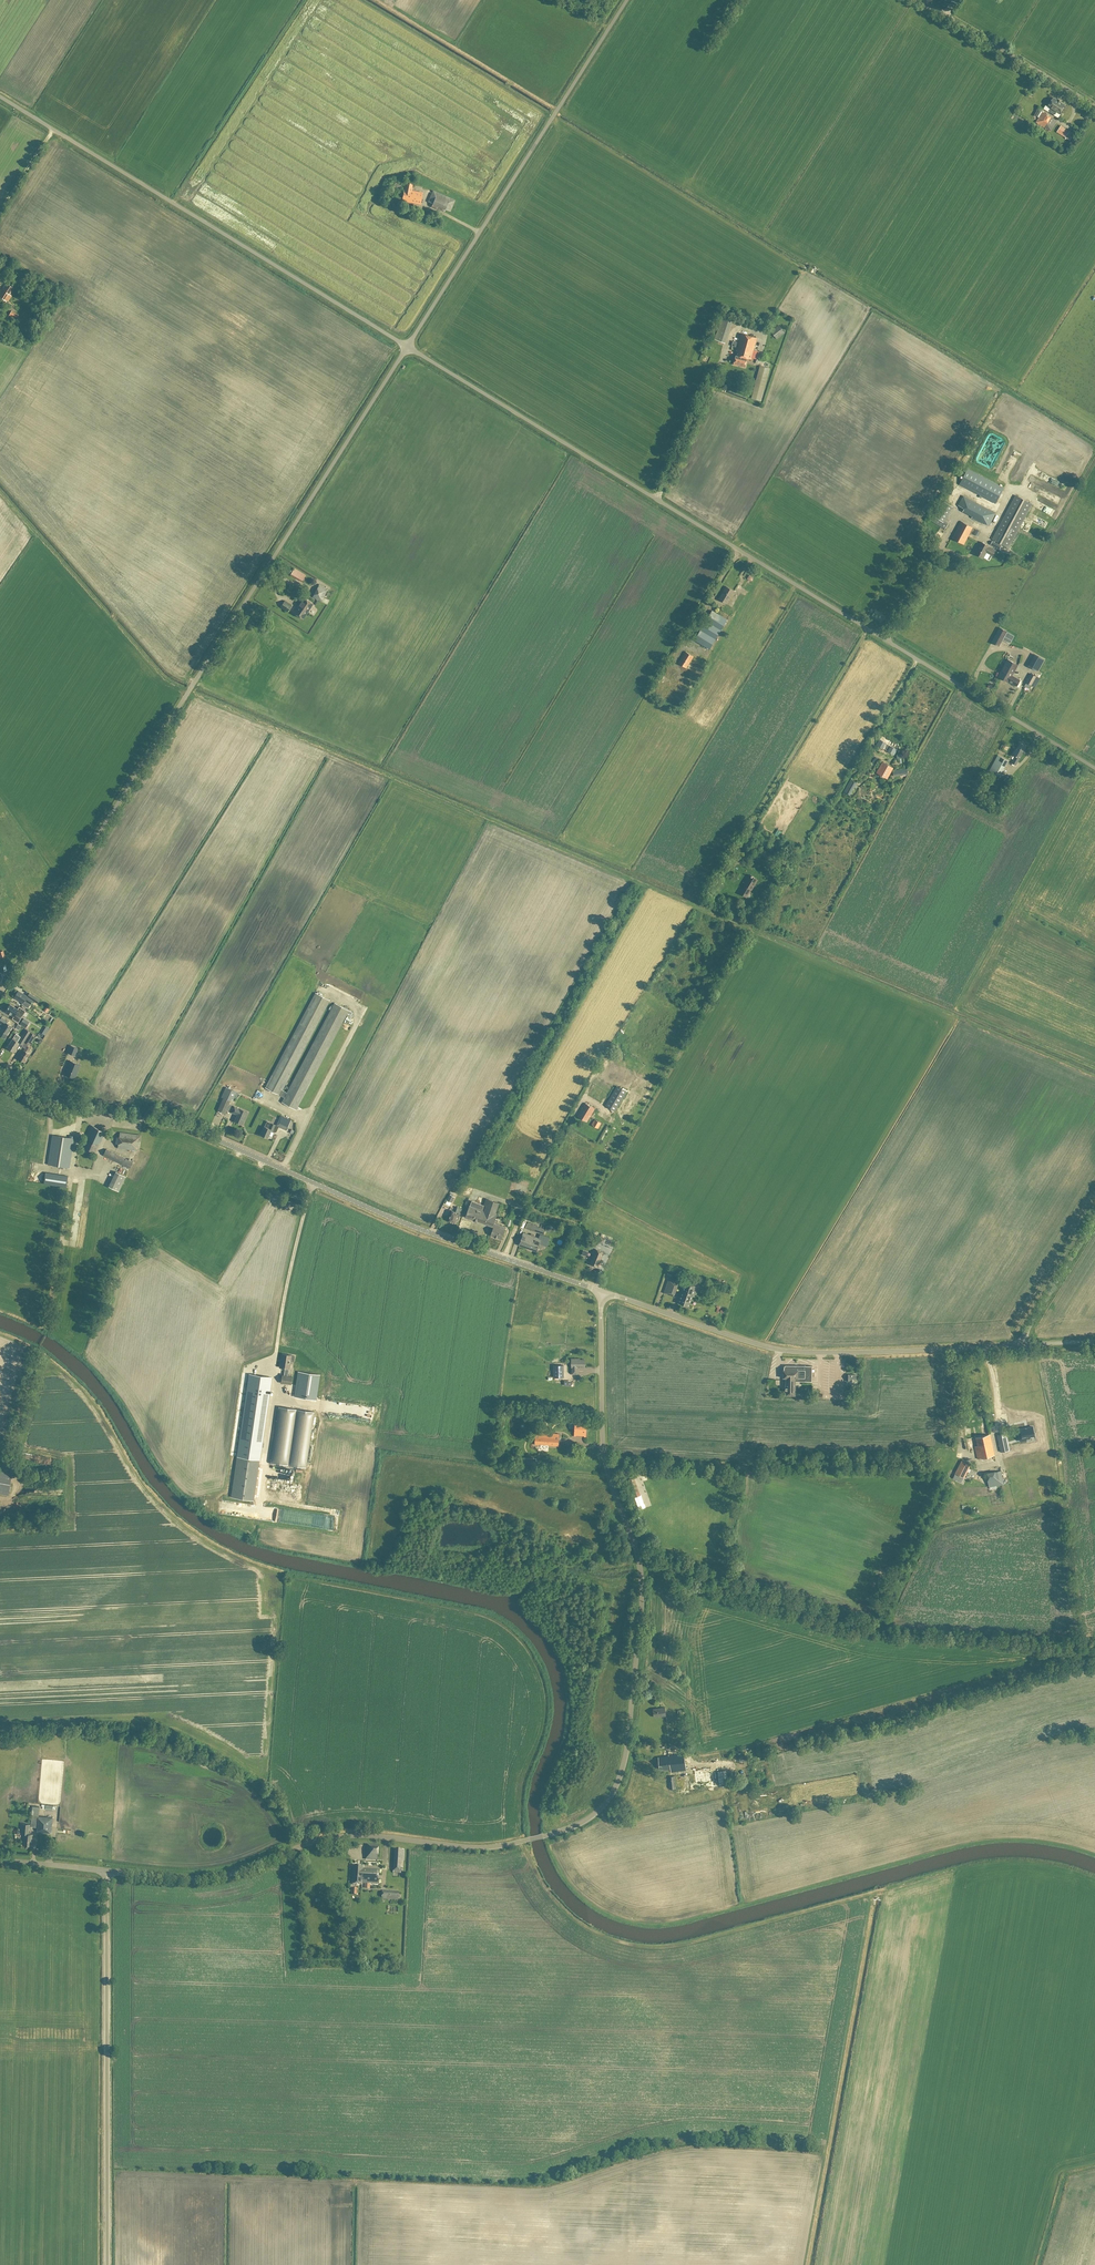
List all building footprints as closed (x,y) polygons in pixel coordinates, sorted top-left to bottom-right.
[(1049,112),(1051,114),(1053,115),(1055,115),(1056,113),(1059,114),(1065,105),(1061,103),(1061,102),(1057,99),(1057,100),(1053,98),(1047,107),(1050,109),(1049,111),(1049,112)] [(1057,122),(1042,113),(1036,123),(1051,132),(1057,122)] [(1074,134),(1061,126),(1056,133),(1070,141),(1074,134)] [(401,189),(402,182),(395,180),(393,188),(401,189)] [(402,201),(414,204),(421,205),(423,193),(416,192),(411,191),(413,184),(406,183),(405,190),(404,190),(402,201)] [(450,212),(455,201),(433,191),(428,202),(450,212)] [(433,221),(436,215),(429,212),(426,218),(433,221)] [(4,304),(6,301),(7,302),(11,296),(10,296),(15,289),(5,283),(0,291),(0,302),(4,304)] [(15,320),(18,315),(12,311),(9,316),(15,320)] [(714,340),(725,343),(732,322),(721,319),(714,340)] [(776,340),(785,333),(778,325),(770,332),(776,340)] [(747,359),(751,360),(757,338),(741,334),(736,351),(737,351),(736,356),(735,355),(733,365),(745,368),(747,359)] [(761,401),(769,369),(760,366),(751,399),(761,401)] [(995,504),(1002,492),(1004,488),(967,469),(959,485),(995,504)] [(989,526),(996,513),(963,496),(958,506),(963,508),(962,509),(963,509),(962,512),(972,517),(971,519),(981,524),(982,523),(989,526)] [(1015,496),(992,540),(1008,548),(1031,504),(1015,496)] [(945,530),(948,523),(945,521),(953,507),(942,501),(933,516),(930,521),(945,530)] [(973,534),(976,530),(961,522),(952,539),(963,545),(970,533),(973,534)] [(999,549),(1001,546),(992,541),(990,545),(999,549)] [(974,554),(983,558),(986,552),(992,556),(995,550),(989,547),(981,542),(974,554)] [(296,579),(300,572),(294,569),(290,575),(296,579)] [(328,589),(319,584),(312,598),(321,602),(328,589)] [(726,604),(734,592),(726,587),(718,599),(726,604)] [(305,611),(307,613),(313,604),(303,598),(298,605),(305,610),(305,611)] [(287,613),(292,606),(284,601),(280,607),(287,613)] [(305,610),(298,605),(293,613),(303,620),(307,613),(305,611),(305,610)] [(712,611),(694,641),(709,650),(727,620),(712,611)] [(998,646),(1006,631),(999,628),(991,643),(998,646)] [(686,668),(693,657),(685,652),(678,664),(686,668)] [(1036,654),(1029,667),(1037,672),(1044,659),(1036,654)] [(1018,665),(1007,660),(1002,668),(1013,674),(1018,665)] [(1008,683),(1008,682),(1012,676),(1013,674),(1002,668),(998,677),(1008,683)] [(1031,675),(1026,683),(1031,686),(1034,688),(1039,679),(1036,677),(1031,675)] [(1020,680),(1012,676),(1008,682),(1016,687),(1019,688),(1021,684),(1020,683),(1021,681),(1020,681),(1020,680)] [(661,688),(665,681),(661,678),(657,686),(661,688)] [(681,691),(675,701),(678,703),(685,693),(681,691)] [(1022,706),(1028,708),(1031,700),(1026,697),(1022,706)] [(1015,756),(1011,763),(1016,765),(1018,761),(1022,754),(1021,753),(1025,746),(1020,743),(1016,750),(1015,750),(1012,755),(1015,756)] [(883,744),(879,751),(889,756),(893,750),(883,744)] [(999,776),(1005,765),(1007,761),(998,756),(989,771),(999,776)] [(887,779),(893,769),(882,763),(877,773),(887,779)] [(850,796),(863,773),(856,769),(843,792),(850,796)] [(893,777),(908,775),(907,769),(892,770),(893,777)] [(751,890),(757,880),(752,877),(751,876),(750,875),(744,885),(744,886),(739,893),(746,897),(751,890)] [(18,991),(14,998),(23,1003),(22,1005),(28,1009),(30,1005),(33,1001),(37,1004),(39,1000),(32,995),(29,993),(27,997),(18,991)] [(329,1001),(315,993),(265,1088),(284,1098),(282,1103),(295,1110),(348,1011),(334,1003),(287,1093),(282,1090),(329,1001)] [(19,1008),(17,1010),(10,1005),(6,1011),(14,1016),(14,1015),(20,1019),(25,1011),(19,1008)] [(367,1014),(365,1013),(359,1025),(373,1030),(380,1013),(370,1008),(367,1014)] [(4,1039),(7,1035),(12,1027),(6,1023),(7,1022),(2,1018),(0,1020),(0,1024),(3,1026),(0,1030),(0,1036),(4,1039)] [(29,1023),(23,1019),(20,1024),(26,1028),(29,1023)] [(20,1039),(24,1042),(30,1033),(26,1030),(20,1039)] [(30,1033),(24,1042),(29,1045),(35,1036),(30,1033)] [(20,1037),(16,1034),(12,1039),(7,1048),(13,1052),(19,1044),(17,1042),(20,1037)] [(27,1053),(30,1049),(27,1046),(23,1051),(18,1059),(24,1063),(29,1055),(27,1053)] [(75,1056),(78,1049),(70,1046),(67,1054),(75,1056)] [(75,1079),(80,1066),(70,1061),(64,1075),(75,1079)] [(616,1086),(604,1106),(608,1108),(615,1112),(626,1092),(616,1086)] [(230,1102),(231,1100),(233,1101),(235,1095),(237,1096),(238,1093),(226,1088),(221,1098),(223,1098),(230,1102)] [(229,1105),(230,1102),(223,1098),(218,1111),(225,1114),(226,1110),(229,1111),(231,1106),(229,1105)] [(587,1122),(595,1109),(585,1103),(577,1117),(587,1122)] [(240,1109),(234,1107),(231,1113),(237,1115),(234,1121),(242,1125),(248,1113),(240,1109)] [(286,1130),(291,1120),(281,1116),(276,1126),(275,1125),(271,1123),(271,1124),(267,1122),(260,1135),(267,1138),(270,1131),(274,1133),(276,1132),(278,1127),(286,1130)] [(598,1129),(601,1123),(595,1120),(591,1125),(598,1129)] [(95,1154),(105,1133),(92,1127),(86,1138),(88,1139),(83,1149),(95,1154)] [(138,1151),(140,1136),(119,1133),(119,1138),(116,1137),(115,1144),(118,1144),(117,1149),(138,1151)] [(69,1168),(74,1139),(74,1137),(69,1136),(69,1138),(52,1135),(47,1165),(69,1168)] [(129,1170),(133,1162),(106,1149),(103,1156),(129,1170)] [(245,1163),(242,1165),(248,1173),(251,1171),(245,1163)] [(120,1192),(126,1176),(116,1172),(110,1188),(120,1192)] [(234,1172),(231,1178),(238,1182),(242,1185),(243,1183),(247,1186),(250,1180),(234,1172)] [(43,1184),(66,1188),(68,1177),(45,1173),(43,1184)] [(92,1189),(91,1212),(97,1212),(99,1190),(92,1189)] [(510,1191),(509,1196),(511,1197),(510,1202),(516,1204),(519,1193),(510,1191)] [(301,1201),(303,1196),(292,1192),(291,1197),(301,1201)] [(450,1195),(447,1201),(451,1203),(455,1198),(450,1195)] [(486,1199),(484,1206),(472,1202),(470,1207),(470,1206),(466,1217),(474,1220),(474,1221),(477,1222),(477,1221),(493,1226),(495,1220),(496,1216),(495,1215),(499,1203),(486,1199)] [(448,1221),(455,1224),(456,1221),(457,1221),(461,1209),(457,1207),(455,1213),(451,1211),(448,1221)] [(495,1220),(493,1226),(494,1227),(491,1235),(501,1239),(505,1227),(496,1224),(497,1221),(495,1220)] [(527,1223),(525,1229),(543,1235),(545,1230),(527,1223)] [(185,1228),(169,1236),(171,1239),(187,1231),(185,1228)] [(172,1241),(174,1244),(189,1234),(187,1230),(172,1241)] [(523,1233),(519,1246),(536,1252),(539,1244),(546,1247),(550,1238),(540,1235),(538,1238),(533,1237),(534,1235),(531,1234),(530,1236),(523,1233)] [(609,1246),(611,1241),(605,1238),(606,1236),(601,1234),(600,1236),(595,1235),(592,1240),(609,1246)] [(186,1266),(195,1254),(181,1244),(173,1255),(186,1266)] [(598,1267),(604,1252),(595,1249),(590,1264),(598,1267)] [(669,1280),(668,1283),(664,1293),(673,1297),(678,1283),(669,1280)] [(692,1296),(694,1297),(698,1287),(683,1282),(680,1291),(685,1293),(684,1295),(687,1296),(687,1294),(692,1296)] [(689,1306),(692,1296),(687,1294),(687,1296),(684,1295),(685,1293),(680,1291),(679,1294),(681,1294),(678,1303),(689,1306)] [(261,1337),(253,1336),(250,1352),(260,1354),(261,1345),(260,1345),(261,1337)] [(293,1362),(294,1356),(282,1354),(280,1362),(279,1367),(285,1368),(284,1376),(282,1376),(281,1383),(291,1385),(292,1377),(287,1377),(288,1369),(289,1369),(290,1361),(293,1362)] [(577,1368),(584,1367),(584,1360),(577,1360),(577,1359),(571,1359),(571,1368),(572,1368),(572,1374),(577,1374),(577,1368)] [(553,1366),(553,1378),(563,1377),(563,1366),(553,1366)] [(795,1395),(795,1384),(795,1382),(795,1366),(785,1366),(785,1367),(784,1367),(784,1368),(784,1370),(783,1370),(783,1371),(783,1378),(784,1378),(786,1378),(786,1381),(785,1381),(785,1396),(795,1396),(795,1395)] [(812,1366),(795,1366),(795,1382),(812,1382),(812,1366)] [(290,1391),(289,1396),(316,1400),(319,1376),(298,1372),(295,1391),(290,1391)] [(246,1391),(231,1498),(254,1501),(269,1394),(271,1383),(271,1378),(258,1376),(249,1374),(246,1391)] [(856,1385),(856,1375),(848,1375),(848,1382),(847,1382),(847,1385),(856,1385)] [(314,1412),(278,1407),(270,1463),(306,1468),(314,1412)] [(575,1419),(574,1436),(576,1436),(576,1435),(584,1436),(584,1437),(586,1437),(587,1420),(575,1419)] [(1022,1435),(1019,1436),(1020,1442),(1026,1440),(1026,1439),(1030,1438),(1030,1437),(1034,1436),(1034,1437),(1035,1437),(1034,1433),(1034,1432),(1033,1432),(1032,1427),(1027,1428),(1027,1429),(1025,1429),(1020,1429),(1022,1435)] [(542,1448),(545,1448),(545,1450),(558,1451),(559,1434),(535,1433),(534,1445),(538,1445),(538,1450),(542,1450),(542,1448)] [(977,1460),(994,1456),(990,1435),(975,1438),(977,1448),(975,1449),(977,1460)] [(1002,1435),(997,1436),(1001,1452),(1009,1451),(1006,1436),(1003,1436),(1002,1435)] [(1041,1448),(1006,1453),(1008,1462),(1042,1456),(1041,1448)] [(1045,1469),(1043,1458),(1033,1460),(1033,1463),(1027,1465),(1028,1472),(1045,1469)] [(962,1461),(957,1471),(965,1475),(968,1469),(968,1468),(968,1469),(965,1467),(965,1466),(964,1466),(965,1464),(965,1463),(962,1461)] [(0,1471),(0,1495),(8,1496),(12,1473),(0,1471)] [(989,1488),(1004,1485),(1001,1471),(986,1474),(989,1488)] [(640,1495),(634,1478),(629,1480),(634,1497),(640,1495)] [(224,1509),(242,1513),(244,1504),(228,1501),(227,1505),(225,1504),(224,1509)] [(654,1717),(666,1716),(665,1708),(653,1709),(654,1717)] [(671,1772),(686,1771),(684,1754),(668,1756),(668,1757),(658,1758),(660,1771),(671,1770),(671,1772)] [(719,1787),(728,1786),(726,1771),(717,1772),(719,1787)] [(689,1775),(691,1789),(714,1785),(713,1777),(700,1779),(700,1774),(689,1775)] [(37,1832),(51,1833),(52,1819),(39,1817),(37,1832)] [(21,1834),(23,1835),(23,1845),(32,1846),(33,1835),(29,1835),(30,1825),(21,1824),(21,1834)] [(377,1860),(378,1845),(366,1845),(366,1860),(377,1860)] [(405,1858),(405,1847),(394,1846),(393,1873),(400,1874),(400,1872),(401,1872),(401,1858),(405,1858)] [(378,1869),(379,1861),(369,1860),(368,1869),(363,1869),(363,1867),(353,1866),(352,1885),(362,1885),(362,1883),(377,1884),(378,1869)] [(398,1900),(398,1892),(382,1891),(381,1899),(398,1900)]
